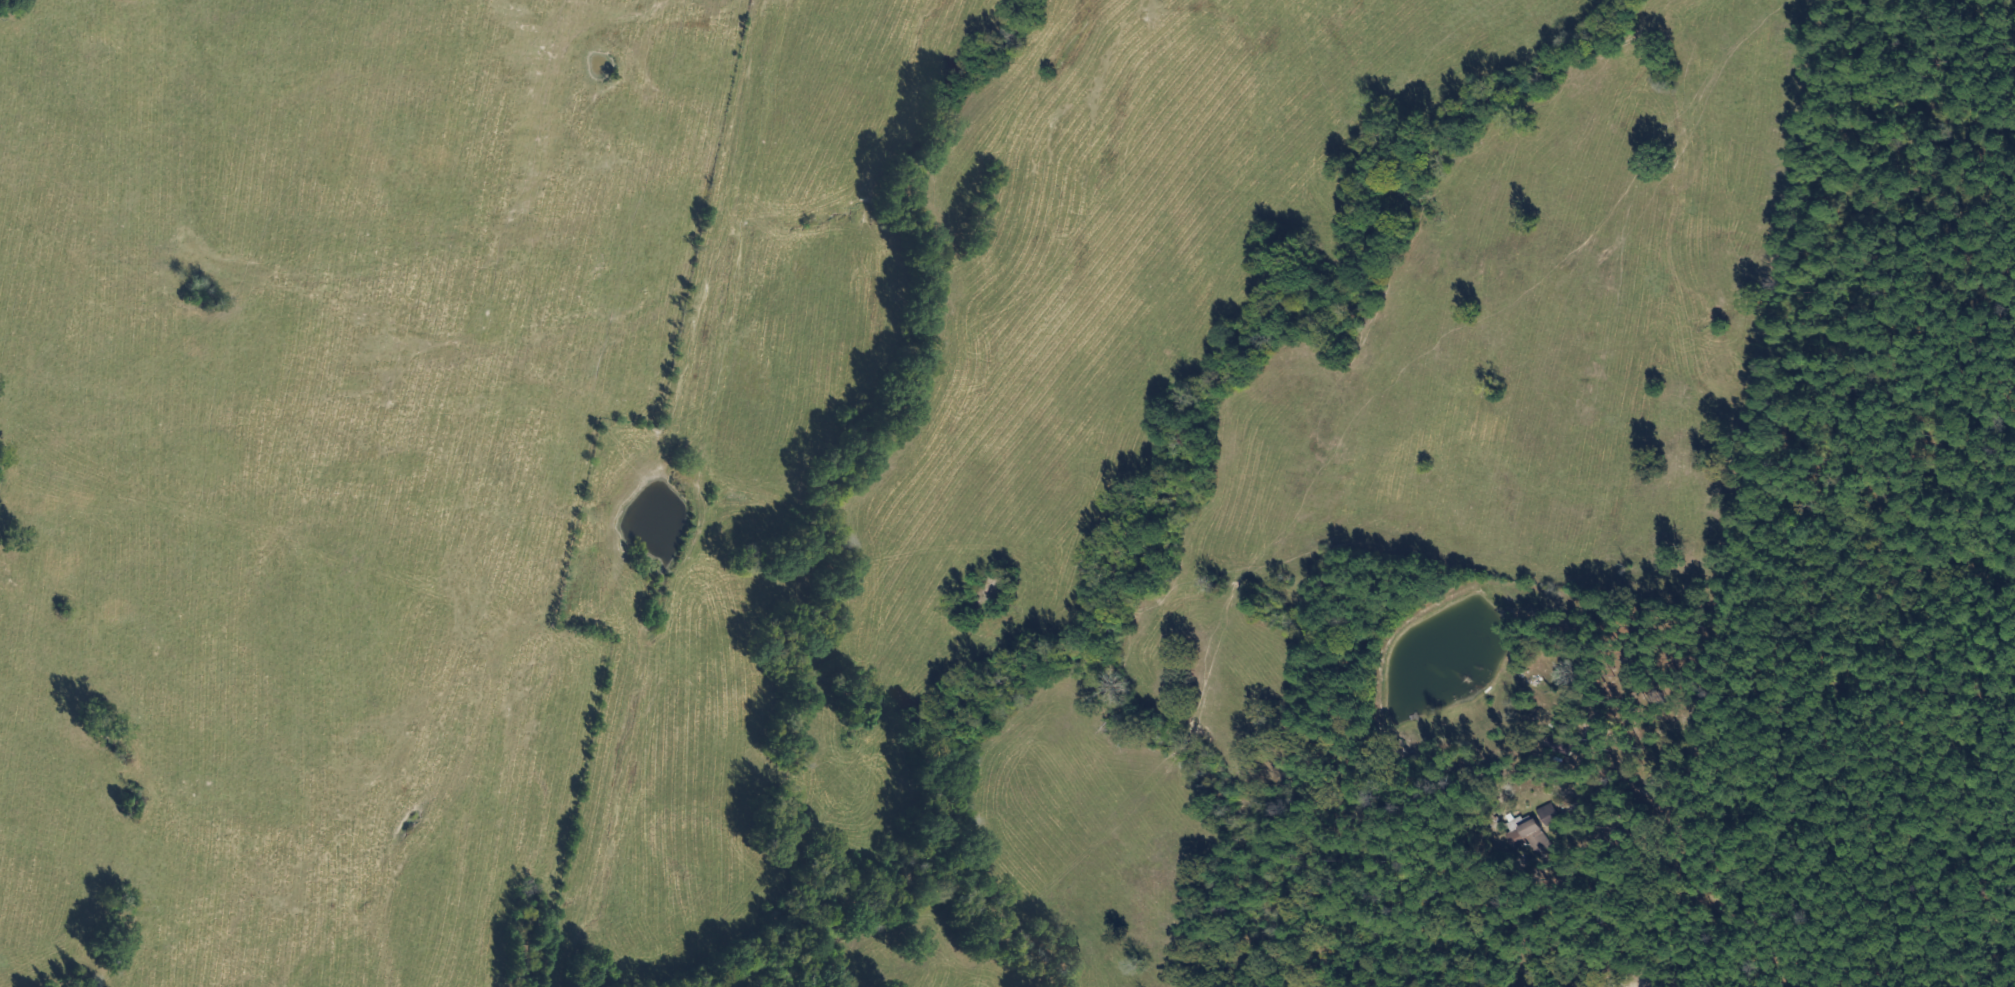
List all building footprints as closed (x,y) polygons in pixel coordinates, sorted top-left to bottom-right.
[(1555,822),(1546,806),(1533,813),(1541,829),(1555,822)] [(1509,848),(1526,848),(1526,835),(1533,835),(1533,821),(1509,821),(1509,848)]
